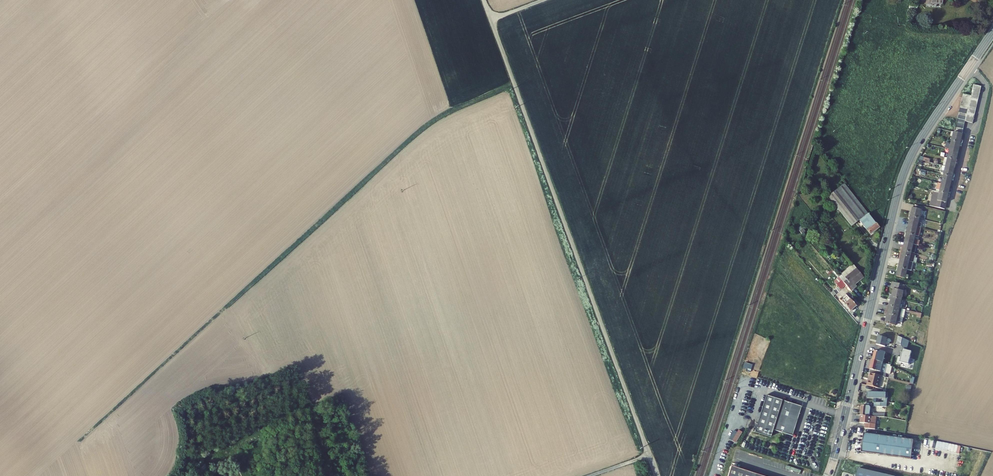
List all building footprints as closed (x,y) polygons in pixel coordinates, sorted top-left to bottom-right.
[(968,105),(961,103),(959,111),(967,112),(970,113),(974,114),(976,107),(968,105)] [(955,131),(953,139),(965,142),(965,139),(963,138),(964,133),(962,132),(955,131)] [(951,148),(960,150),(961,144),(964,145),(965,142),(953,139),(952,141),(948,140),(946,147),(951,148)] [(960,150),(951,148),(949,156),(960,159),(960,156),(959,156),(960,150)] [(949,156),(946,156),(944,164),(946,164),(956,166),(957,161),(959,161),(960,159),(949,156)] [(944,173),(955,175),(956,173),(955,173),(956,166),(946,164),(944,173)] [(955,175),(944,173),(942,182),(952,184),(953,178),(954,179),(955,175)] [(952,184),(942,182),(937,181),(935,189),(940,190),(951,193),(952,191),(950,191),(952,184)] [(843,182),(826,195),(850,225),(858,218),(866,212),(843,182)] [(936,191),(934,198),(948,201),(949,195),(951,196),(951,193),(940,190),(940,192),(936,191)] [(932,199),(931,205),(946,208),(948,201),(934,198),(934,200),(932,199)] [(910,213),(910,216),(921,218),(923,209),(914,207),(912,213),(910,213)] [(866,212),(858,218),(871,234),(879,228),(867,211),(866,212)] [(921,218),(910,216),(908,219),(911,220),(910,225),(919,227),(921,218)] [(919,227),(910,225),(909,230),(906,229),(906,233),(917,236),(921,237),(924,228),(919,227)] [(917,239),(917,236),(906,233),(904,236),(907,237),(906,242),(916,244),(921,246),(922,240),(917,239)] [(916,244),(906,242),(905,248),(902,247),(902,251),(914,253),(916,244)] [(903,254),(902,259),(912,262),(916,263),(918,254),(914,253),(902,251),(901,253),(903,254)] [(912,262),(902,259),(901,264),(898,264),(899,267),(910,270),(912,262)] [(862,275),(851,261),(840,270),(842,272),(846,277),(843,280),(850,287),(855,282),(854,281),(860,276),(860,277),(862,275)] [(900,272),(899,276),(908,278),(910,270),(899,267),(897,271),(900,272)] [(895,289),(906,291),(907,285),(894,282),(892,288),(895,289)] [(837,294),(842,290),(840,287),(831,294),(838,301),(841,298),(837,294)] [(891,294),(892,297),(904,299),(906,291),(895,289),(894,294),(891,294)] [(841,301),(849,311),(854,307),(846,297),(841,301)] [(893,301),(892,305),(905,308),(906,304),(903,303),(904,299),(892,297),(889,301),(893,301)] [(887,311),(888,314),(900,317),(904,317),(906,308),(905,308),(892,305),(891,312),(887,311)] [(900,317),(888,314),(885,317),(889,318),(888,324),(898,326),(900,317)] [(884,360),(883,362),(888,363),(890,354),(884,352),(882,353),(877,351),(875,359),(884,360)] [(750,370),(753,361),(746,358),(743,368),(750,370)] [(872,359),(870,372),(871,372),(882,374),(885,374),(886,371),(879,370),(880,365),(883,365),(883,362),(884,360),(875,359),(872,359)] [(869,385),(880,386),(882,374),(871,372),(869,385)] [(766,395),(755,432),(771,437),(773,430),(792,436),(802,406),(766,395)] [(871,404),(863,404),(862,414),(863,414),(873,414),(874,414),(874,409),(871,409),(871,404)] [(873,414),(863,414),(862,422),(868,422),(868,426),(878,427),(878,422),(873,422),(873,418),(873,414)] [(738,430),(732,441),(735,443),(742,432),(738,430)] [(863,433),(861,452),(911,459),(914,440),(863,433)] [(732,467),(729,475),(760,475),(732,467)]
